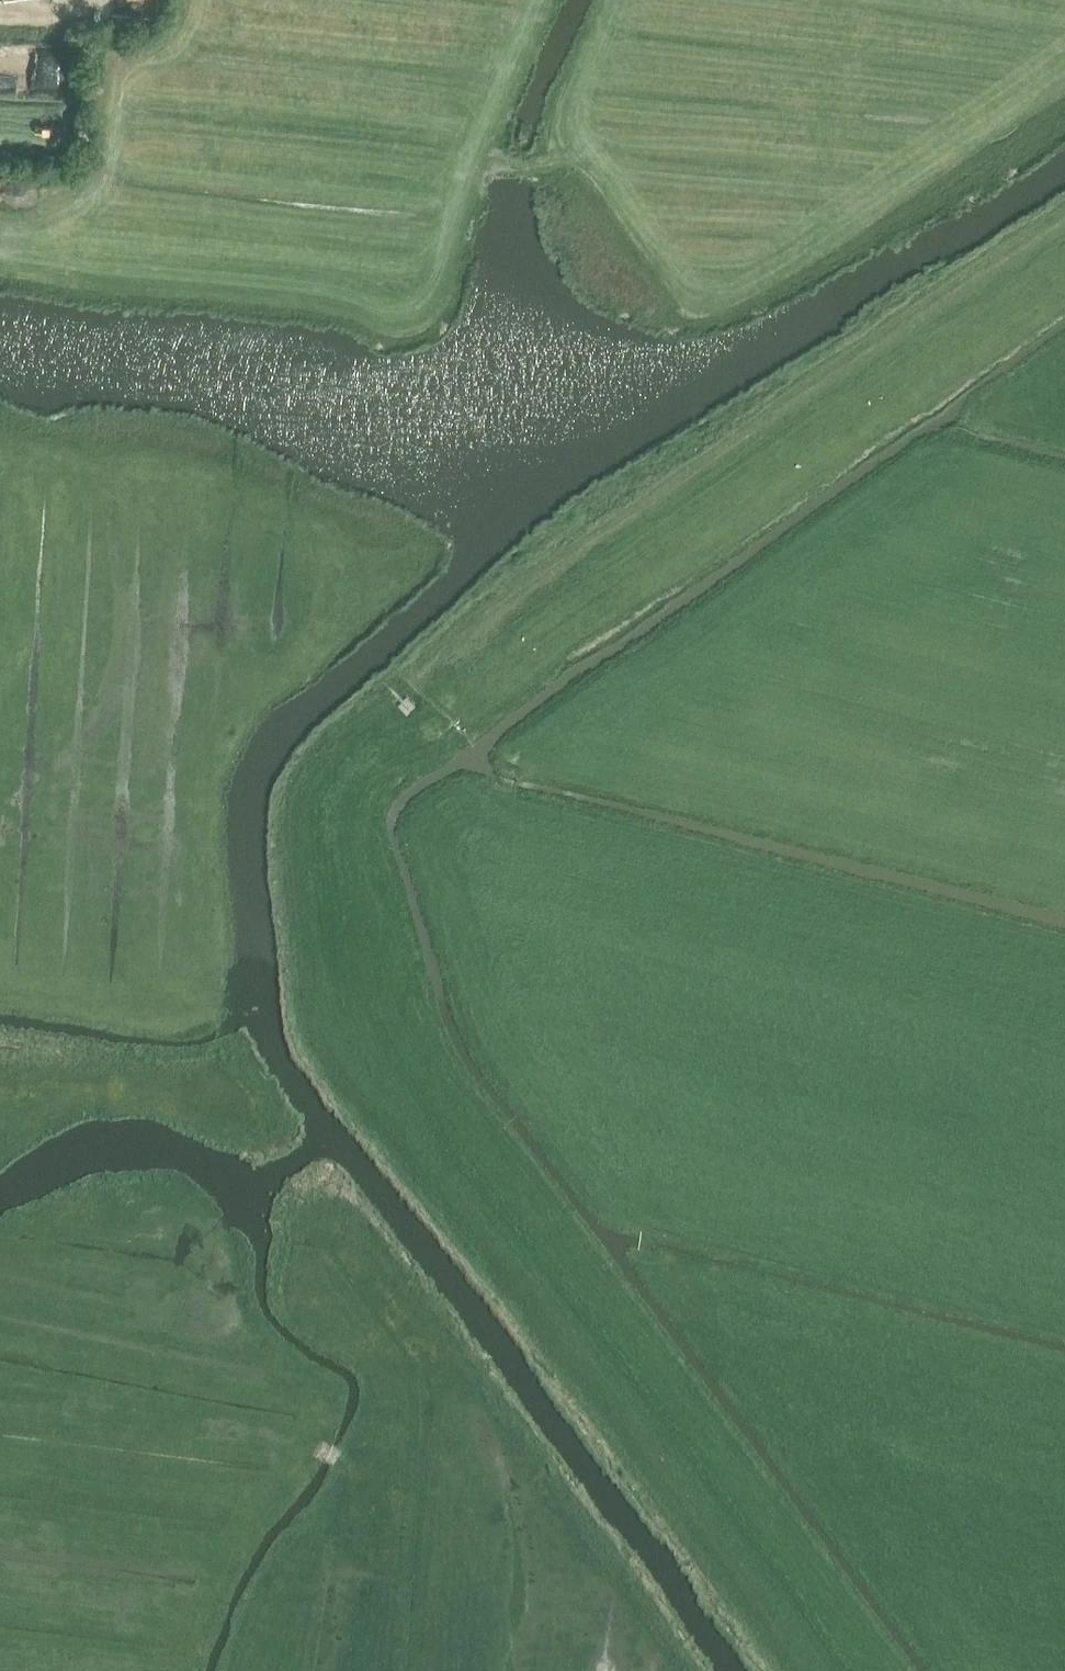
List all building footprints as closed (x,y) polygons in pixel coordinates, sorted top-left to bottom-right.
[(70,128),(71,97),(0,95),(0,125),(70,128)]
